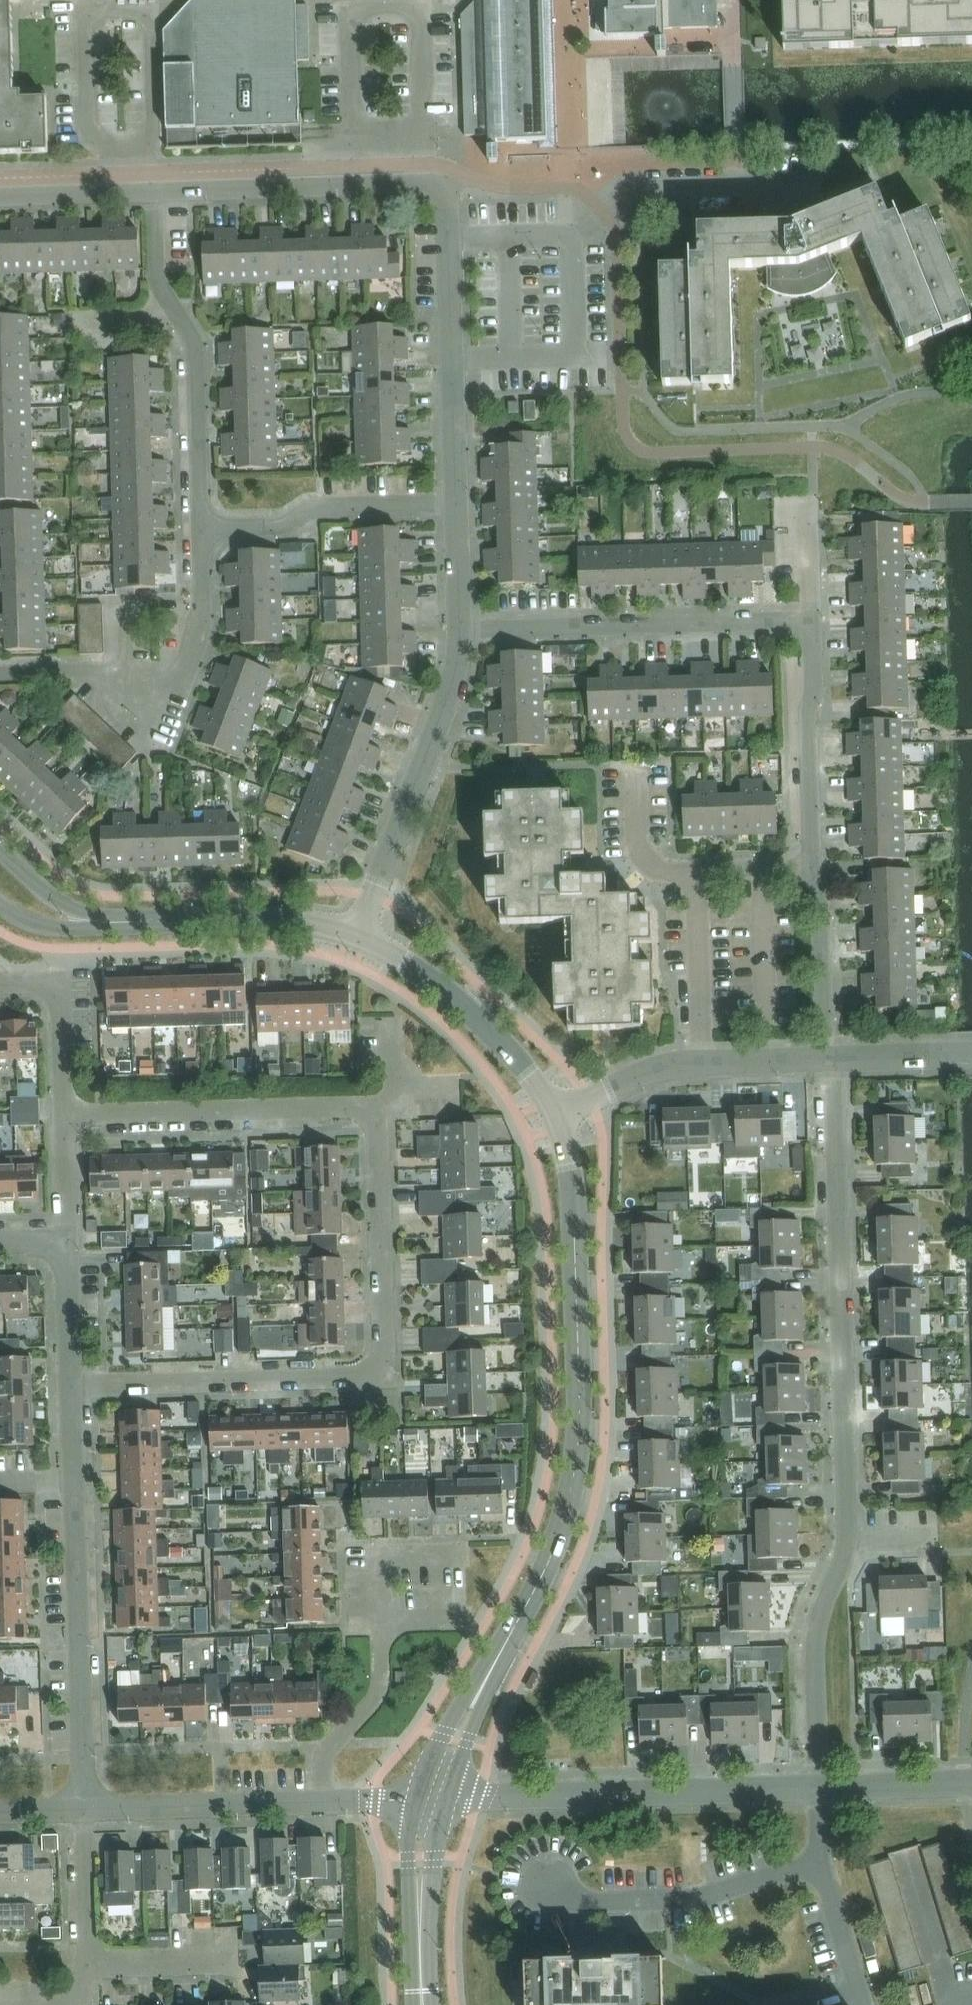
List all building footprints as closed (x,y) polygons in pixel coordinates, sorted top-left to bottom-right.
[(10,154),(48,153),(46,92),(14,93),(11,0),(0,0),(0,155),(10,154)] [(163,32),(166,129),(166,130),(299,126),(299,107),(298,71),(297,61),(309,61),(308,6),(296,6),(295,0),(192,0),(163,32)] [(461,16),(463,103),(463,106),(464,136),(496,135),(496,143),(548,141),(547,134),(547,114),(543,0),(476,0),(461,16)] [(606,31),(658,29),(718,28),(717,8),(717,0),(605,0),(606,31)] [(783,50),(971,44),(971,0),(782,0),(783,50)] [(765,49),(765,38),(755,39),(755,49),(765,49)] [(657,43),(657,56),(666,56),(665,43),(664,43),(658,43),(657,43)] [(305,121),(315,121),(314,111),(304,111),(305,121)] [(489,162),(497,162),(497,149),(496,149),(489,149),(489,162)] [(971,321),(927,212),(898,224),(896,217),(888,220),(876,191),(794,224),(786,226),(778,226),(697,228),(698,259),(690,259),(690,267),(659,268),(662,385),(693,385),(697,384),(702,384),(733,383),(730,268),(759,267),(766,267),(767,287),(765,287),(769,290),(774,292),(777,293),(780,295),(785,296),(790,296),(795,297),(800,296),(804,296),(809,294),(814,293),(818,291),(823,288),(825,286),(828,284),(830,282),(831,280),(835,276),(837,272),(836,272),(828,254),(837,250),(862,240),(905,348),(935,336),(939,334),(942,333),(971,321)] [(103,232),(91,232),(93,271),(115,271),(114,217),(102,217),(103,232)] [(125,217),(114,217),(115,271),(139,270),(138,231),(126,231),(125,217)] [(57,233),(46,233),(47,273),(70,272),(68,218),(57,219),(57,233)] [(80,218),(68,218),(70,272),(93,271),(91,232),(80,232),(80,218)] [(24,273),(23,219),(11,220),(12,234),(0,234),(0,250),(1,274),(24,273)] [(34,219),(23,219),(24,273),(47,273),(46,233),(35,234),(34,219)] [(374,225),(363,226),(364,279),(400,278),(400,254),(398,254),(398,256),(388,256),(388,255),(387,255),(387,239),(374,240),(374,225)] [(352,240),(340,241),(341,280),(364,279),(363,226),(351,226),(352,240)] [(306,242),(295,242),(296,282),(319,281),(317,227),(306,227),(306,242)] [(328,227),(317,227),(319,281),(341,280),(340,241),(329,241),(328,227)] [(261,243),(249,244),(250,283),(273,282),(271,228),(260,229),(261,243)] [(283,228),(271,228),(273,282),(296,282),(295,242),(283,243),(283,228)] [(204,285),(228,284),(226,230),(214,230),(215,245),(203,245),(204,285)] [(237,230),(226,230),(228,284),(250,283),(249,244),(238,244),(237,230)] [(0,317),(0,340),(28,340),(28,316),(0,317)] [(263,318),(253,318),(254,328),(263,328),(263,318)] [(353,327),(354,351),(407,349),(407,338),(393,338),(392,326),(353,327)] [(219,344),(220,355),(274,354),(273,330),(233,331),(234,343),(219,344)] [(29,362),(28,340),(0,340),(0,363),(29,362)] [(354,351),(354,374),(394,373),(393,361),(408,361),(407,349),(354,351)] [(234,366),(235,377),(274,376),(274,354),(220,355),(220,366),(234,366)] [(109,359),(110,383),(164,381),(163,370),(149,370),(148,358),(109,359)] [(30,385),(29,362),(0,363),(0,386),(30,385)] [(354,374),(355,397),(409,395),(408,384),(394,384),(394,373),(354,374)] [(221,389),(221,401),(275,399),(274,376),(235,377),(235,389),(221,389)] [(110,383),(110,405),(150,404),(149,393),(164,392),(164,381),(110,383)] [(30,408),(30,385),(0,386),(0,409),(30,408)] [(355,397),(356,419),(395,418),(395,407),(409,406),(409,395),(355,397)] [(236,412),(236,423),(276,422),(275,399),(221,401),(221,412),(236,412)] [(535,401),(534,401),(534,400),(530,400),(530,402),(523,402),(524,421),(536,421),(535,401)] [(509,413),(519,412),(518,402),(508,403),(509,413)] [(110,405),(111,428),(165,427),(165,415),(150,416),(150,404),(110,405)] [(68,405),(60,406),(61,428),(69,428),(68,405)] [(31,431),(30,408),(0,409),(0,432),(31,431)] [(356,419),(356,442),(410,440),(410,429),(395,430),(395,418),(356,419)] [(222,435),(222,446),(276,445),(276,422),(236,423),(237,434),(222,435)] [(111,428),(112,451),(151,450),(151,438),(165,438),(165,427),(111,428)] [(32,454),(31,431),(0,432),(0,455),(32,454)] [(482,459),(482,470),(536,469),(535,433),(511,434),(511,435),(512,435),(512,445),(511,445),(511,446),(496,446),(496,459),(482,459)] [(410,440),(356,442),(357,466),(397,465),(396,452),(411,452),(410,440)] [(277,468),(276,445),(222,446),(223,458),(237,457),(238,469),(277,468)] [(112,451),(112,474),(166,472),(166,461),(152,461),(151,450),(112,451)] [(33,476),(32,454),(0,455),(0,477),(33,476)] [(497,481),(497,493),(537,492),(536,469),(482,470),(482,482),(497,481)] [(112,474),(113,497),(153,495),(152,484),(167,483),(166,472),(112,474)] [(0,477),(0,501),(22,500),(33,500),(33,476),(0,477)] [(726,484),(717,485),(717,498),(727,498),(726,484)] [(483,505),(483,516),(537,514),(537,492),(497,493),(497,504),(483,505)] [(113,497),(114,519),(168,518),(167,506),(153,507),(153,495),(113,497)] [(42,535),(42,511),(22,512),(22,500),(0,501),(0,514),(2,514),(2,525),(0,525),(0,536),(42,535)] [(849,538),(849,550),(903,548),(902,524),(882,525),(882,514),(882,513),(858,513),(858,515),(859,515),(859,525),(858,525),(858,527),(863,527),(863,538),(849,538)] [(498,527),(498,538),(538,537),(537,514),(483,516),(484,527),(498,527)] [(898,524),(898,514),(882,514),(882,525),(898,524)] [(114,519),(115,542),(154,541),(154,530),(168,529),(168,518),(114,519)] [(359,530),(360,554),(414,552),(413,541),(399,541),(399,529),(359,530)] [(4,559),(43,558),(42,535),(0,536),(0,548),(3,547),(4,559)] [(484,550),(485,562),(539,560),(538,537),(498,538),(499,550),(484,550)] [(838,538),(838,547),(848,547),(848,538),(838,538)] [(115,542),(115,565),(169,564),(169,552),(154,553),(154,541),(115,542)] [(775,566),(775,565),(774,542),(738,543),(740,597),(751,597),(751,583),(763,582),(763,567),(763,566),(773,565),(773,566),(775,566)] [(738,543),(715,544),(717,584),(728,583),(728,598),(740,597),(738,543)] [(715,544),(693,545),(694,599),(706,598),(705,584),(717,584),(715,544)] [(693,545),(670,546),(671,585),(682,585),(683,599),(694,599),(693,545)] [(647,546),(624,547),(625,586),(637,586),(637,601),(649,600),(647,546)] [(670,546),(647,546),(649,600),(660,600),(660,585),(671,585),(670,546)] [(624,547),(601,548),(603,602),(614,601),(614,587),(625,586),(624,547)] [(592,602),(603,602),(601,548),(578,548),(579,588),(591,588),(592,602)] [(864,561),(864,572),(904,571),(903,548),(849,550),(849,561),(864,561)] [(226,564),(226,576),(280,574),(280,551),(240,552),(240,564),(226,564)] [(360,554),(360,576),(400,575),(400,564),(414,563),(414,552),(360,554)] [(44,580),(43,558),(4,559),(4,570),(0,570),(0,582),(44,580)] [(539,560),(485,562),(485,573),(499,573),(500,585),(540,583),(539,560)] [(115,565),(116,589),(135,588),(155,588),(155,575),(170,575),(169,564),(115,565)] [(850,584),(850,595),(904,594),(904,571),(864,572),(864,583),(850,584)] [(241,587),(242,598),(281,597),(280,574),(226,576),(227,587),(241,587)] [(360,576),(361,599),(415,598),(415,586),(400,587),(400,575),(360,576)] [(335,578),(324,578),(325,597),(336,597),(335,578)] [(5,604),(44,603),(44,580),(0,582),(0,593),(5,593),(5,604)] [(865,606),(865,617),(905,616),(904,594),(850,595),(851,606),(865,606)] [(227,610),(228,621),(282,620),(281,597),(242,598),(242,610),(227,610)] [(361,599),(362,622),(401,621),(401,609),(415,609),(415,598),(361,599)] [(45,626),(44,603),(5,604),(5,616),(0,616),(0,627),(45,626)] [(78,605),(78,618),(103,617),(102,616),(101,616),(101,606),(102,606),(102,604),(78,605)] [(337,623),(337,612),(325,612),(325,623),(337,623)] [(851,629),(852,641),(906,639),(905,616),(865,617),(866,629),(851,629)] [(78,618),(79,630),(103,629),(103,628),(102,628),(101,618),(103,618),(103,617),(78,618)] [(282,620),(228,621),(228,633),(242,632),(243,645),(282,643),(282,620)] [(362,622),(363,645),(416,643),(416,632),(402,632),(401,621),(362,622)] [(45,626),(0,627),(0,639),(6,639),(6,651),(46,650),(45,626)] [(79,630),(79,642),(103,641),(103,640),(102,640),(102,630),(103,630),(103,629),(79,630)] [(866,652),(867,663),(906,662),(906,639),(852,641),(852,652),(866,652)] [(79,642),(80,655),(104,654),(104,652),(103,652),(102,642),(103,642),(103,641),(79,642)] [(416,643),(363,645),(363,668),(403,667),(402,655),(417,655),(416,643)] [(488,666),(488,678),(542,676),(541,652),(502,653),(502,666),(488,666)] [(267,655),(265,663),(278,666),(279,658),(267,655)] [(218,664),(214,674),(264,693),(272,671),(235,657),(231,669),(218,664)] [(737,677),(725,677),(726,717),(749,716),(748,662),(736,662),(737,677)] [(759,662),(748,662),(749,716),(773,715),(772,676),(759,676),(759,662)] [(853,675),(853,686),(907,685),(906,662),(867,663),(867,674),(853,675)] [(713,663),(702,664),(704,717),(726,717),(725,677),(714,678),(713,663)] [(668,664),(657,665),(658,719),(681,718),(680,679),(668,679),(668,664)] [(691,678),(680,679),(681,718),(704,717),(702,664),(691,664),(691,678)] [(646,680),(634,680),(635,719),(658,719),(657,665),(645,665),(646,680)] [(589,721),(613,720),(611,666),(600,666),(600,681),(588,681),(589,721)] [(622,666),(611,666),(613,720),(635,719),(634,680),(623,680),(622,666)] [(264,693),(214,674),(210,685),(223,690),(219,701),(256,715),(264,693)] [(503,688),(503,700),(543,699),(542,676),(488,678),(489,689),(503,688)] [(587,676),(578,676),(578,686),(587,686),(587,676)] [(343,699),(394,718),(398,707),(384,702),(389,691),(351,677),(343,699)] [(385,678),(383,684),(393,688),(395,682),(385,678)] [(868,697),(868,708),(888,709),(908,708),(907,685),(853,686),(853,698),(868,697)] [(6,692),(3,696),(3,701),(6,704),(12,704),(15,701),(15,695),(11,692),(6,692)] [(58,712),(68,720),(84,703),(83,702),(82,703),(75,696),(76,695),(75,694),(58,712)] [(394,718),(343,699),(335,720),(372,734),(376,723),(390,729),(394,718)] [(489,712),(490,723),(544,721),(543,699),(503,700),(504,711),(489,712)] [(256,715),(219,701),(215,711),(201,706),(197,717),(248,736),(256,715)] [(84,703),(68,720),(76,729),(93,711),(92,711),(91,711),(84,704),(85,704),(84,703)] [(865,710),(865,720),(888,720),(888,709),(868,708),(864,708),(864,710),(865,710)] [(13,718),(4,710),(0,714),(0,731),(13,718)] [(283,710),(278,723),(289,727),(294,714),(283,710)] [(93,711),(76,729),(85,737),(101,719),(100,720),(93,713),(93,712),(93,711)] [(248,736),(197,717),(193,728),(207,733),(202,744),(239,758),(248,736)] [(0,731),(0,764),(19,744),(11,736),(21,726),(13,718),(0,731)] [(101,719),(85,737),(94,745),(110,728),(109,727),(109,728),(101,721),(102,720),(101,719)] [(372,734),(335,720),(327,741),(377,761),(382,750),(368,745),(372,734)] [(888,720),(865,720),(864,720),(864,721),(861,721),(861,733),(847,734),(847,745),(901,744),(900,720),(888,720)] [(544,721),(490,723),(490,735),(505,734),(505,746),(510,746),(521,746),(544,745),(544,721)] [(110,728),(94,745),(102,753),(119,736),(118,735),(117,736),(110,729),(111,728),(110,728)] [(119,736),(102,753),(111,762),(128,744),(127,743),(126,744),(119,737),(120,737),(119,736)] [(9,788),(46,749),(37,741),(28,752),(19,744),(0,764),(0,780),(9,788)] [(377,761),(327,741),(319,763),(356,777),(360,766),(373,771),(377,761)] [(121,770),(136,754),(137,753),(136,752),(135,752),(128,746),(128,745),(128,744),(111,762),(121,770)] [(862,756),(862,768),(901,766),(901,744),(847,745),(847,757),(862,756)] [(521,746),(510,746),(510,757),(522,757),(521,746)] [(17,801),(23,806),(53,775),(44,767),(54,757),(46,749),(9,788),(19,798),(17,801)] [(286,751),(284,757),(290,759),(292,753),(286,751)] [(356,777),(319,763),(311,784),(361,803),(365,793),(352,788),(356,777)] [(848,779),(848,791),(902,789),(901,766),(862,768),(862,779),(848,779)] [(32,810),(42,819),(79,780),(71,772),(61,783),(53,775),(23,806),(29,812),(32,810)] [(79,780),(42,819),(59,836),(77,817),(78,818),(79,817),(78,816),(86,807),(77,799),(87,788),(79,780)] [(763,780),(751,781),(753,835),(777,834),(776,808),(777,808),(777,807),(776,807),(775,794),(763,795),(763,780)] [(740,795),(729,796),(730,839),(739,839),(738,835),(753,835),(751,781),(740,781),(740,795)] [(684,837),(707,836),(706,782),(694,782),(695,797),(683,797),(683,810),(682,810),(682,811),(683,811),(684,837)] [(717,782),(706,782),(707,836),(722,836),(722,839),(730,839),(729,796),(718,796),(717,782)] [(361,803),(311,784),(303,806),(340,820),(344,809),(357,814),(361,803)] [(863,802),(863,813),(903,812),(902,789),(848,791),(849,802),(863,802)] [(576,1031),(609,1030),(634,1029),(634,1009),(654,1008),(651,918),(645,918),(645,897),(607,898),(606,878),(585,879),(583,814),(570,814),(570,794),(504,796),(505,816),(485,817),(486,860),(506,859),(507,881),(486,881),(487,904),(507,904),(508,924),(573,922),(574,968),(554,968),(555,1011),(575,1011),(576,1031)] [(340,820),(303,806),(295,827),(345,846),(349,835),(336,830),(340,820)] [(218,865),(216,811),(205,811),(205,826),(193,826),(195,869),(203,869),(203,865),(218,865)] [(240,837),(240,825),(228,825),(227,811),(216,811),(218,865),(241,864),(240,838),(242,838),(242,837),(240,837)] [(195,869),(193,826),(182,827),(182,812),(170,813),(172,866),(186,866),(186,870),(195,869)] [(849,825),(850,836),(903,835),(903,812),(863,813),(864,825),(849,825)] [(149,871),(148,828),(137,828),(136,813),(125,814),(127,868),(141,867),(141,871),(149,871)] [(172,866),(170,813),(159,813),(159,827),(148,828),(149,871),(158,870),(158,867),(172,866)] [(127,868),(125,814),(113,814),(114,829),(102,829),(102,842),(101,842),(102,842),(103,869),(127,868)] [(345,846),(295,827),(286,849),(323,863),(328,852),(341,857),(345,846)] [(865,860),(868,860),(892,859),(904,858),(903,835),(850,836),(850,848),(864,847),(865,860)] [(870,860),(870,870),(893,870),(892,859),(868,860),(870,860)] [(859,884),(859,895),(913,893),(913,870),(893,870),(870,870),(869,870),(869,872),(873,872),(874,883),(859,884)] [(874,906),(874,917),(914,916),(913,893),(859,895),(860,906),(874,906)] [(860,929),(861,940),(915,939),(914,916),(874,917),(875,929),(860,929)] [(875,951),(876,963),(915,962),(915,939),(861,940),(861,952),(875,951)] [(862,975),(862,986),(916,984),(915,962),(876,963),(876,974),(862,975)] [(236,977),(222,977),(223,1025),(247,1025),(245,976),(244,964),(236,964),(236,977)] [(223,1025),(222,977),(208,978),(207,965),(199,966),(200,1026),(223,1025)] [(190,978),(176,979),(178,1027),(200,1026),(199,966),(190,966),(190,978)] [(155,1028),(153,967),(145,967),(145,980),(131,980),(132,1028),(155,1028)] [(178,1027),(176,979),(162,979),(162,967),(153,967),(155,1028),(178,1027)] [(132,1028),(131,980),(116,980),(116,968),(107,968),(108,980),(107,980),(109,1029),(132,1028)] [(349,993),(349,981),(340,981),(340,994),(326,994),(327,1030),(351,1029),(350,993),(349,993)] [(312,995),(312,982),(303,983),(304,1031),(327,1030),(326,994),(312,995)] [(304,1031),(303,983),(294,983),(295,995),(281,996),(282,1031),(304,1031)] [(282,1031),(281,996),(266,996),(266,984),(257,984),(258,996),(257,995),(258,1032),(282,1031)] [(917,1008),(916,984),(862,986),(862,997),(877,997),(877,1009),(917,1008)] [(946,1008),(935,1008),(936,1019),(946,1018),(946,1008)] [(17,1058),(16,1022),(0,1023),(0,1059),(17,1058)] [(37,1022),(16,1022),(17,1058),(38,1058),(37,1022)] [(252,1061),(239,1061),(239,1073),(252,1073),(252,1061)] [(132,1063),(123,1063),(123,1073),(132,1073),(132,1063)] [(153,1063),(141,1064),(141,1074),(153,1074),(153,1063)] [(308,1063),(308,1074),(319,1074),(320,1063),(308,1063)] [(348,1067),(348,1073),(358,1073),(358,1063),(352,1063),(348,1067)] [(199,1064),(187,1065),(187,1073),(199,1072),(199,1064)] [(165,1065),(157,1066),(158,1074),(166,1073),(165,1065)] [(280,1067),(268,1067),(269,1076),(281,1076),(280,1067)] [(296,1067),(285,1067),(285,1075),(296,1075),(296,1067)] [(11,1097),(11,1109),(39,1108),(39,1096),(11,1097)] [(885,1117),(874,1118),(875,1141),(914,1140),(913,1116),(909,1117),(908,1103),(884,1104),(885,1117)] [(783,1118),(782,1107),(758,1108),(760,1147),(783,1146),(783,1142),(796,1141),(796,1117),(783,1118)] [(735,1119),(723,1119),(724,1143),(736,1143),(736,1148),(760,1147),(758,1108),(735,1109),(735,1119)] [(710,1109),(686,1110),(688,1149),(711,1148),(711,1144),(724,1143),(723,1119),(711,1120),(710,1109)] [(663,1121),(653,1121),(650,1122),(651,1145),(664,1145),(664,1150),(688,1149),(686,1110),(663,1111),(663,1121)] [(39,1113),(11,1114),(12,1126),(40,1125),(39,1113)] [(417,1137),(418,1148),(479,1146),(478,1124),(441,1125),(441,1136),(417,1137)] [(886,1165),(886,1178),(910,1177),(910,1164),(915,1164),(914,1140),(875,1141),(876,1165),(886,1165)] [(297,1148),(297,1170),(339,1169),(339,1146),(297,1148)] [(442,1169),(479,1168),(479,1146),(418,1148),(418,1159),(442,1159),(442,1169)] [(803,1147),(794,1148),(794,1160),(803,1159),(803,1147)] [(265,1171),(265,1150),(251,1150),(251,1171),(265,1171)] [(211,1154),(212,1189),(247,1188),(246,1153),(211,1154)] [(190,1155),(191,1189),(191,1202),(213,1201),(212,1189),(211,1154),(190,1155)] [(168,1155),(147,1156),(148,1191),(169,1190),(168,1155)] [(169,1190),(191,1189),(190,1155),(168,1155),(169,1190)] [(16,1156),(6,1156),(6,1165),(0,1165),(0,1201),(18,1201),(16,1156)] [(16,1156),(18,1201),(39,1200),(38,1164),(27,1164),(27,1156),(16,1156)] [(126,1191),(148,1191),(147,1156),(125,1157),(126,1191)] [(90,1194),(98,1193),(98,1192),(126,1191),(125,1157),(103,1157),(103,1159),(91,1159),(91,1186),(90,1186),(90,1194)] [(419,1192),(420,1204),(456,1203),(455,1191),(480,1190),(479,1168),(442,1169),(443,1191),(419,1192)] [(305,1170),(305,1191),(340,1190),(339,1169),(297,1170),(297,1171),(305,1170)] [(266,1177),(251,1178),(252,1191),(266,1190),(266,1177)] [(340,1190),(305,1191),(294,1192),(294,1213),(341,1212),(340,1190)] [(687,1194),(672,1195),(673,1210),(687,1209),(687,1194)] [(252,1202),(252,1215),(261,1215),(261,1202),(252,1202)] [(456,1203),(420,1204),(420,1216),(444,1216),(445,1237),(482,1236),(481,1214),(456,1215),(456,1203)] [(877,1218),(878,1242),(917,1241),(916,1217),(912,1217),(911,1204),(887,1205),(888,1218),(877,1218)] [(799,1221),(774,1222),(774,1208),(750,1209),(750,1228),(752,1228),(760,1231),(760,1246),(800,1245),(799,1221)] [(312,1247),(338,1246),(337,1234),(341,1234),(341,1212),(294,1213),(295,1236),(312,1235),(312,1247)] [(633,1226),(634,1250),(673,1249),(672,1225),(667,1225),(667,1212),(643,1212),(643,1226),(633,1226)] [(252,1215),(253,1228),(262,1227),(261,1215),(252,1215)] [(102,1248),(128,1248),(127,1232),(102,1232),(102,1248)] [(214,1233),(205,1234),(205,1250),(214,1250),(214,1233)] [(421,1260),(422,1272),(458,1271),(457,1259),(482,1258),(482,1236),(445,1237),(445,1259),(421,1260)] [(158,1246),(171,1246),(171,1237),(158,1237),(158,1246)] [(183,1237),(171,1237),(171,1246),(184,1246),(183,1237)] [(137,1247),(149,1247),(149,1238),(136,1238),(137,1247)] [(917,1241),(878,1242),(879,1266),(889,1266),(889,1276),(913,1276),(913,1265),(918,1265),(917,1241)] [(751,1264),(752,1279),(776,1278),(776,1269),(800,1268),(800,1245),(760,1246),(761,1261),(753,1264),(751,1264)] [(338,1246),(312,1247),(296,1247),(296,1256),(307,1255),(308,1281),(308,1282),(343,1281),(342,1258),(338,1258),(338,1246)] [(673,1249),(634,1250),(634,1274),(645,1273),(645,1285),(669,1285),(669,1272),(674,1272),(673,1249)] [(127,1253),(128,1265),(126,1265),(126,1287),(161,1286),(169,1286),(168,1252),(127,1253)] [(226,1284),(234,1284),(234,1271),(225,1271),(226,1284)] [(234,1271),(234,1284),(243,1283),(243,1271),(234,1271)] [(447,1306),(484,1305),(483,1282),(458,1283),(458,1271),(422,1272),(422,1285),(446,1284),(447,1306)] [(880,1290),(880,1314),(919,1313),(919,1289),(914,1289),(913,1276),(889,1276),(890,1290),(880,1290)] [(28,1297),(28,1277),(5,1277),(6,1312),(6,1320),(29,1319),(29,1312),(28,1297)] [(762,1303),(763,1318),(802,1317),(801,1293),(776,1293),(776,1278),(752,1279),(752,1300),(754,1300),(762,1303)] [(309,1303),(343,1302),(343,1281),(308,1282),(308,1281),(294,1282),(294,1288),(299,1288),(300,1305),(309,1304),(309,1303)] [(244,1296),(243,1283),(234,1284),(235,1296),(244,1296)] [(243,1283),(244,1296),(258,1296),(258,1283),(243,1283)] [(235,1296),(234,1284),(226,1284),(226,1297),(235,1296)] [(635,1298),(636,1322),(675,1320),(674,1297),(669,1297),(669,1285),(645,1285),(646,1298),(635,1298)] [(161,1286),(126,1287),(127,1309),(162,1308),(161,1286)] [(309,1325),(344,1324),(343,1302),(309,1303),(309,1304),(309,1325)] [(423,1328),(424,1341),(460,1339),(459,1327),(484,1327),(484,1305),(447,1306),(447,1327),(423,1328)] [(232,1306),(216,1306),(217,1318),(230,1318),(232,1318),(232,1306)] [(128,1330),(162,1329),(162,1308),(127,1309),(128,1330)] [(919,1313),(880,1314),(881,1338),(891,1338),(892,1350),(916,1349),(915,1337),(920,1337),(919,1313)] [(754,1336),(754,1354),(778,1353),(778,1341),(803,1340),(802,1317),(763,1318),(763,1333),(755,1336),(754,1336)] [(230,1323),(220,1323),(221,1327),(234,1327),(234,1318),(232,1318),(230,1318),(230,1323)] [(238,1327),(251,1327),(250,1319),(248,1319),(238,1319),(238,1327)] [(647,1345),(647,1357),(671,1357),(671,1344),(676,1344),(675,1320),(636,1322),(637,1345),(647,1345)] [(310,1347),(345,1346),(344,1324),(309,1325),(298,1325),(298,1348),(310,1347)] [(252,1352),(251,1327),(238,1327),(239,1352),(252,1352)] [(162,1329),(128,1330),(128,1353),(163,1352),(162,1329)] [(214,1330),(215,1353),(234,1352),(234,1329),(214,1330)] [(20,1339),(7,1339),(7,1349),(20,1348),(20,1339)] [(449,1374),(486,1373),(485,1351),(460,1351),(460,1339),(424,1341),(424,1353),(448,1352),(449,1374)] [(882,1362),(883,1386),(922,1385),(921,1361),(916,1361),(916,1349),(892,1350),(892,1362),(882,1362)] [(937,1349),(923,1350),(923,1360),(937,1359),(937,1349)] [(778,1353),(754,1354),(755,1372),(756,1372),(764,1375),(765,1390),(804,1388),(803,1365),(778,1365),(778,1353)] [(30,1379),(30,1357),(0,1358),(0,1380),(30,1379)] [(637,1370),(638,1394),(677,1392),(676,1369),(672,1369),(671,1357),(647,1357),(648,1369),(637,1370)] [(486,1395),(486,1373),(449,1374),(449,1384),(425,1385),(425,1396),(486,1395)] [(0,1380),(0,1402),(31,1401),(30,1379),(0,1380)] [(922,1385),(883,1386),(883,1410),(894,1410),(894,1422),(918,1421),(917,1409),(922,1409),(922,1385)] [(804,1388),(765,1390),(765,1405),(757,1408),(756,1408),(756,1426),(780,1425),(780,1413),(805,1412),(804,1388)] [(649,1417),(650,1429),(674,1429),(673,1416),(678,1416),(677,1392),(638,1394),(639,1417),(649,1417)] [(487,1417),(486,1395),(425,1396),(426,1408),(449,1407),(450,1418),(487,1417)] [(32,1423),(31,1401),(0,1402),(0,1423),(32,1423)] [(120,1412),(121,1432),(161,1431),(160,1420),(173,1420),(172,1410),(120,1412)] [(324,1414),(326,1462),(335,1462),(335,1447),(348,1447),(348,1413),(324,1414)] [(733,1413),(721,1414),(722,1426),(734,1425),(733,1413)] [(301,1414),(278,1415),(280,1464),(290,1464),(290,1448),(302,1448),(301,1414)] [(316,1463),(326,1462),(324,1414),(301,1414),(302,1448),(315,1448),(316,1463)] [(270,1464),(271,1464),(280,1464),(278,1415),(256,1416),(257,1449),(270,1449),(270,1464)] [(224,1465),(234,1465),(233,1416),(210,1417),(210,1450),(224,1450),(224,1465)] [(244,1449),(257,1449),(256,1416),(233,1416),(234,1465),(244,1465),(244,1449)] [(884,1434),(885,1458),(924,1457),(923,1433),(918,1433),(918,1421),(894,1422),(894,1434),(884,1434)] [(32,1423),(0,1423),(0,1446),(4,1446),(28,1445),(32,1445),(32,1423)] [(523,1425),(511,1426),(512,1439),(523,1438),(523,1425)] [(780,1425),(756,1426),(757,1444),(758,1444),(766,1447),(767,1462),(806,1460),(805,1437),(781,1437),(780,1425)] [(478,1427),(465,1427),(465,1428),(465,1443),(479,1442),(478,1428),(478,1427)] [(640,1442),(640,1465),(679,1464),(679,1441),(674,1441),(674,1429),(650,1429),(650,1441),(640,1442)] [(732,1429),(722,1429),(723,1441),(732,1441),(732,1429)] [(398,1430),(384,1430),(384,1440),(398,1440),(398,1430)] [(418,1430),(405,1430),(405,1439),(419,1439),(418,1430)] [(121,1432),(121,1451),(174,1450),(173,1441),(161,1441),(161,1431),(121,1432)] [(201,1433),(188,1433),(188,1446),(201,1446),(201,1433)] [(356,1435),(356,1447),(369,1447),(369,1435),(356,1435)] [(122,1471),(162,1470),(161,1459),(174,1459),(174,1450),(121,1451),(122,1471)] [(896,1481),(896,1492),(896,1495),(920,1494),(920,1481),(925,1481),(924,1457),(885,1458),(885,1482),(896,1481)] [(806,1460),(767,1462),(767,1477),(759,1480),(758,1480),(758,1498),(771,1498),(783,1498),(782,1485),(807,1484),(806,1460)] [(280,1464),(271,1464),(271,1474),(281,1474),(280,1464)] [(491,1479),(480,1480),(481,1514),(503,1514),(502,1485),(516,1485),(515,1464),(490,1465),(491,1479)] [(651,1489),(652,1501),(660,1502),(676,1502),(675,1488),(680,1488),(679,1464),(640,1465),(641,1489),(651,1489)] [(437,1516),(459,1515),(458,1480),(458,1466),(447,1466),(447,1480),(436,1481),(437,1516)] [(458,1480),(459,1515),(481,1514),(480,1480),(479,1466),(468,1466),(469,1480),(458,1480)] [(384,1482),(383,1467),(372,1468),(372,1483),(362,1483),(363,1518),(385,1517),(384,1482)] [(162,1481),(162,1470),(122,1471),(123,1491),(175,1489),(174,1480),(162,1481)] [(406,1482),(407,1517),(429,1516),(428,1481),(406,1482)] [(385,1517),(407,1517),(406,1482),(384,1482),(385,1517)] [(349,1483),(337,1484),(337,1497),(337,1498),(349,1498),(349,1496),(349,1483)] [(210,1487),(209,1487),(209,1501),(219,1501),(218,1487),(210,1487)] [(325,1488),(314,1489),(314,1498),(326,1497),(325,1488)] [(175,1498),(175,1489),(123,1491),(123,1510),(163,1509),(163,1498),(175,1498)] [(249,1491),(237,1491),(237,1499),(249,1499),(249,1491)] [(294,1493),(282,1493),(282,1502),(294,1502),(294,1493)] [(204,1496),(195,1496),(196,1508),(204,1508),(204,1496)] [(757,1520),(757,1535),(796,1534),(796,1510),(771,1510),(771,1498),(758,1498),(746,1498),(747,1517),(748,1517),(757,1520)] [(23,1520),(22,1500),(0,1501),(0,1521),(23,1520)] [(626,1515),(626,1539),(666,1538),(665,1514),(660,1514),(660,1502),(652,1501),(636,1501),(636,1515),(626,1515)] [(284,1517),(284,1531),(320,1530),(320,1507),(272,1508),(272,1517),(284,1517)] [(115,1510),(116,1530),(156,1529),(155,1518),(168,1518),(167,1509),(163,1509),(123,1510),(115,1510)] [(24,1540),(23,1520),(0,1521),(0,1540),(24,1540)] [(221,1520),(209,1521),(209,1529),(221,1528),(221,1520)] [(156,1529),(116,1530),(116,1550),(169,1548),(168,1539),(156,1540),(156,1529)] [(285,1540),(285,1554),(321,1553),(320,1530),(284,1531),(272,1531),(273,1540),(285,1540)] [(223,1533),(208,1534),(209,1549),(223,1549),(223,1533)] [(796,1534),(757,1535),(758,1550),(749,1553),(748,1553),(749,1572),(773,1571),(772,1558),(797,1557),(796,1534)] [(205,1535),(197,1535),(197,1549),(205,1549),(205,1535)] [(666,1561),(666,1538),(626,1539),(627,1563),(638,1562),(638,1575),(662,1575),(662,1561),(666,1561)] [(24,1559),(24,1540),(0,1540),(0,1560),(24,1559)] [(116,1550),(117,1569),(157,1568),(156,1557),(169,1557),(169,1548),(116,1550)] [(184,1548),(170,1548),(170,1558),(184,1557),(184,1548)] [(285,1563),(286,1577),(322,1576),(321,1553),(285,1554),(273,1554),(273,1563),(285,1563)] [(24,1559),(0,1560),(0,1579),(25,1579),(24,1559)] [(222,1567),(214,1567),(214,1580),(223,1580),(222,1567)] [(157,1579),(157,1568),(117,1569),(118,1589),(170,1587),(170,1581),(169,1578),(157,1579)] [(729,1593),(729,1608),(769,1607),(768,1583),(743,1584),(743,1571),(719,1572),(719,1591),(721,1591),(729,1593)] [(598,1589),(599,1612),(638,1611),(637,1587),(632,1588),(632,1574),(608,1575),(608,1588),(598,1589)] [(286,1586),(286,1599),(286,1600),(322,1599),(322,1576),(286,1577),(274,1577),(274,1586),(286,1586)] [(940,1587),(938,1587),(927,1587),(927,1577),(903,1578),(904,1617),(928,1616),(928,1611),(939,1611),(941,1611),(940,1587)] [(880,1589),(868,1589),(866,1589),(867,1613),(880,1613),(880,1618),(904,1617),(903,1578),(879,1579),(880,1589)] [(25,1598),(25,1579),(0,1579),(0,1599),(25,1598)] [(223,1580),(214,1580),(214,1602),(223,1602),(230,1602),(230,1595),(230,1580),(223,1580)] [(118,1609),(158,1607),(158,1597),(170,1596),(170,1587),(118,1589),(118,1609)] [(185,1588),(171,1588),(171,1596),(180,1596),(186,1596),(185,1588)] [(25,1598),(0,1599),(0,1619),(26,1618),(25,1598)] [(275,1620),(278,1624),(323,1622),(322,1599),(286,1600),(286,1599),(274,1600),(275,1620)] [(223,1602),(214,1602),(215,1615),(215,1631),(231,1631),(231,1622),(223,1615),(223,1602)] [(158,1618),(158,1607),(118,1609),(119,1629),(171,1627),(171,1618),(158,1618)] [(721,1646),(745,1645),(745,1632),(769,1631),(769,1607),(729,1608),(730,1624),(722,1627),(720,1627),(721,1646)] [(207,1608),(194,1608),(195,1619),(207,1619),(207,1608)] [(610,1649),(634,1648),(634,1635),(639,1635),(638,1611),(599,1612),(599,1636),(610,1636),(610,1649)] [(939,1611),(928,1611),(928,1616),(928,1629),(940,1629),(939,1611)] [(677,1613),(665,1613),(666,1629),(678,1629),(677,1613)] [(27,1638),(26,1618),(0,1619),(0,1639),(27,1638)] [(720,1632),(701,1633),(701,1646),(720,1646),(720,1632)] [(181,1638),(163,1639),(164,1651),(181,1650),(181,1638)] [(759,1647),(735,1648),(735,1661),(759,1660),(759,1647)] [(943,1660),(947,1660),(946,1656),(946,1647),(942,1647),(923,1647),(923,1650),(923,1660),(943,1660)] [(134,1661),(131,1664),(131,1671),(140,1671),(140,1661),(134,1661)] [(231,1662),(218,1662),(218,1674),(231,1674),(231,1662)] [(253,1683),(254,1719),(261,1719),(261,1724),(276,1723),(275,1667),(266,1667),(266,1683),(253,1683)] [(283,1667),(275,1667),(276,1723),(291,1723),(291,1718),(297,1718),(296,1682),(284,1683),(283,1667)] [(148,1727),(163,1727),(162,1670),(153,1670),(153,1686),(140,1687),(142,1722),(148,1722),(148,1727)] [(162,1670),(163,1727),(179,1726),(179,1721),(185,1721),(184,1685),(171,1686),(170,1670),(162,1670)] [(142,1722),(140,1687),(140,1671),(131,1671),(132,1687),(128,1687),(128,1696),(115,1696),(115,1704),(116,1704),(119,1706),(120,1723),(142,1722)] [(319,1701),(332,1701),(331,1671),(318,1671),(318,1681),(296,1682),(297,1718),(320,1717),(319,1701)] [(17,1711),(29,1710),(29,1686),(4,1687),(4,1672),(0,1672),(0,1723),(18,1722),(17,1711)] [(396,1672),(396,1682),(406,1682),(406,1672),(396,1672)] [(184,1685),(185,1721),(207,1721),(206,1704),(219,1704),(218,1674),(205,1674),(205,1685),(184,1685)] [(218,1674),(219,1704),(232,1704),(232,1720),(254,1719),(253,1683),(232,1684),(231,1674),(218,1674)] [(709,1684),(700,1684),(700,1694),(709,1693),(709,1684)] [(636,1686),(625,1686),(625,1698),(637,1698),(636,1686)] [(922,1703),(907,1703),(908,1742),(932,1742),(931,1717),(944,1716),(944,1692),(925,1693),(925,1694),(922,1703)] [(750,1704),(734,1704),(736,1744),(759,1743),(759,1718),(772,1718),(771,1694),(752,1694),(752,1696),(750,1704)] [(884,1743),(908,1742),(907,1703),(892,1704),(889,1695),(889,1694),(870,1695),(870,1719),(884,1718),(884,1743)] [(698,1696),(699,1720),(711,1719),(712,1744),(736,1744),(734,1704),(719,1705),(716,1697),(716,1695),(698,1696)] [(663,1706),(664,1746),(687,1745),(687,1720),(699,1720),(698,1696),(680,1696),(680,1698),(678,1706),(663,1706)] [(625,1698),(626,1722),(639,1722),(640,1746),(664,1746),(663,1706),(647,1707),(644,1699),(644,1697),(637,1698),(625,1698)] [(58,1835),(43,1835),(43,1851),(58,1850),(59,1850),(58,1835)] [(299,1846),(300,1879),(315,1878),(315,1887),(338,1886),(337,1861),(326,1861),(325,1838),(299,1839),(299,1846)] [(261,1840),(262,1874),(250,1874),(251,1888),(272,1888),(273,1891),(276,1895),(279,1897),(284,1899),(288,1898),(293,1895),(295,1891),(296,1888),(296,1879),(300,1879),(299,1846),(288,1846),(288,1839),(261,1840)] [(944,1842),(921,1848),(925,1861),(947,1854),(944,1842)] [(10,1845),(0,1846),(0,1888),(11,1888),(10,1845)] [(33,1845),(10,1845),(11,1888),(53,1886),(53,1869),(33,1869),(33,1845)] [(251,1888),(250,1874),(250,1848),(223,1849),(223,1856),(213,1856),(213,1889),(251,1888)] [(213,1889),(213,1856),(212,1849),(186,1850),(187,1880),(179,1881),(180,1914),(192,1914),(191,1890),(213,1889)] [(144,1858),(145,1891),(168,1891),(169,1915),(180,1914),(179,1881),(172,1881),(171,1851),(144,1851),(144,1858)] [(108,1889),(108,1891),(104,1891),(104,1907),(135,1906),(134,1892),(145,1891),(144,1858),(133,1859),(133,1852),(107,1853),(108,1879),(108,1889)] [(947,1854),(925,1861),(928,1873),(951,1866),(947,1854)] [(890,1858),(889,1858),(867,1865),(871,1877),(894,1870),(890,1858)] [(951,1866),(928,1873),(932,1885),(955,1878),(951,1866)] [(871,1877),(874,1889),(898,1882),(894,1870),(871,1877)] [(955,1878),(932,1885),(935,1896),(958,1890),(955,1878)] [(108,1889),(108,1879),(97,1879),(98,1889),(108,1889)] [(874,1889),(878,1901),(901,1894),(898,1882),(874,1889)] [(53,1886),(11,1888),(12,1930),(35,1930),(35,1905),(54,1904),(53,1886)] [(0,1888),(0,1931),(12,1930),(11,1888),(0,1888)] [(958,1890),(935,1896),(939,1908),(962,1902),(958,1890)] [(878,1901),(882,1913),(905,1906),(901,1894),(878,1901)] [(962,1902),(939,1908),(942,1920),(965,1914),(962,1902)] [(882,1913),(885,1925),(908,1918),(905,1906),(882,1913)] [(342,1914),(328,1914),(329,1926),(329,1928),(344,1928),(344,1914),(342,1914)] [(965,1914),(942,1920),(946,1932),(969,1926),(965,1914)] [(195,1927),(195,1928),(212,1928),(212,1926),(212,1917),(195,1917),(195,1927)] [(885,1925),(889,1937),(912,1930),(908,1918),(885,1925)] [(946,1932),(950,1944),(971,1938),(971,1935),(969,1926),(946,1932)] [(60,1927),(42,1927),(42,1938),(42,1940),(62,1939),(61,1927),(60,1927)] [(260,1966),(304,1965),(303,1928),(264,1930),(266,1966),(260,1966)] [(889,1937),(892,1949),(915,1942),(912,1930),(889,1937)] [(159,1935),(149,1935),(150,1947),(160,1946),(159,1935)] [(950,1944),(953,1956),(951,1957),(952,1958),(954,1957),(954,1956),(971,1951),(971,1938),(950,1944)] [(892,1949),(896,1961),(919,1954),(915,1942),(892,1949)] [(666,1959),(666,1958),(615,1960),(615,1963),(594,1963),(594,1958),(593,1958),(593,1953),(570,1954),(570,1961),(520,1962),(520,1964),(524,1964),(525,2004),(664,2004),(663,1959),(666,1959)] [(896,1973),(896,1974),(922,1966),(922,1967),(925,1966),(925,1965),(923,1966),(919,1954),(896,1961),(899,1972),(896,1973)] [(298,1965),(304,1965),(260,1966),(261,2003),(299,2001),(298,1965)] [(345,1969),(334,1969),(334,1986),(346,1986),(346,1969),(345,1969)]
